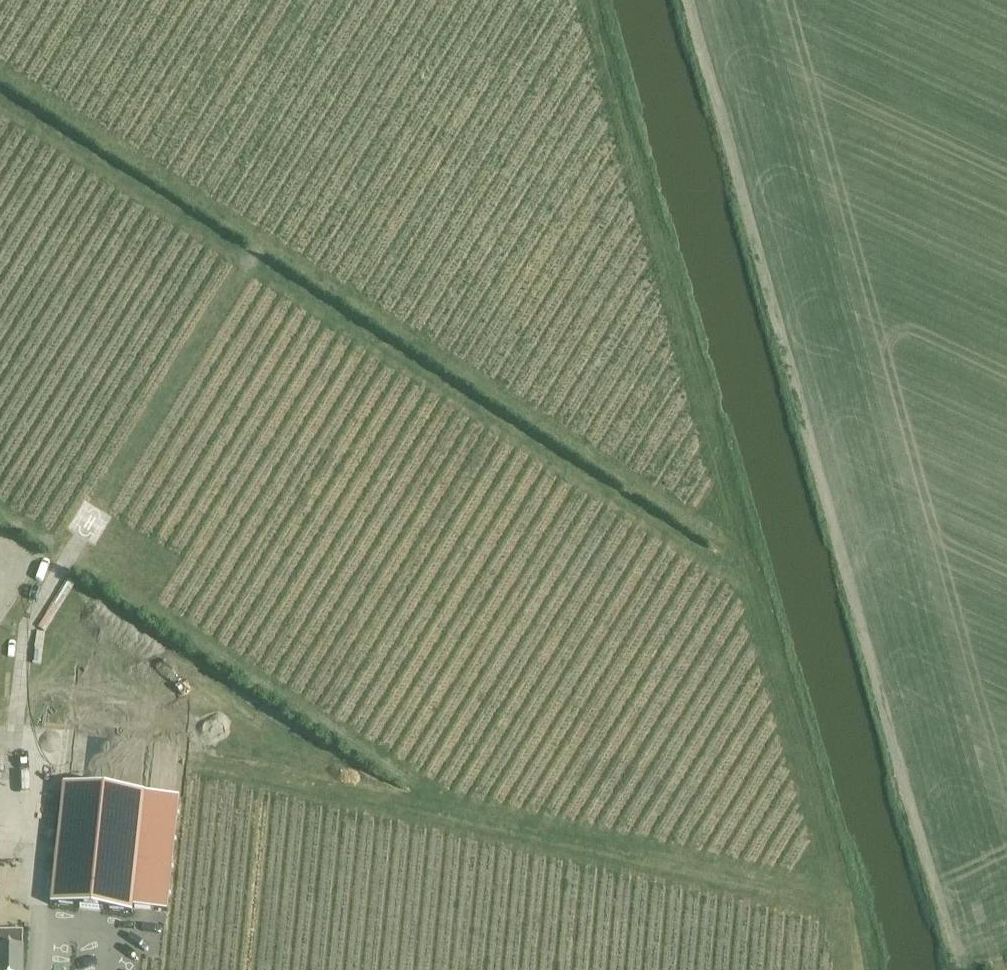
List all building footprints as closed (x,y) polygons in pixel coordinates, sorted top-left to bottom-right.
[(51,906),(132,914),(145,794),(63,785),(51,906)] [(23,932),(6,932),(6,948),(0,947),(0,969),(23,969),(23,932)]
